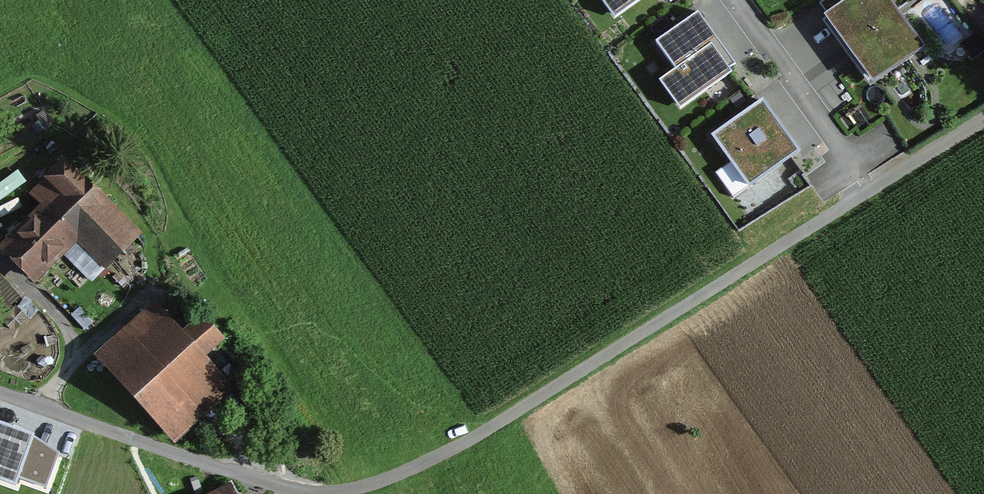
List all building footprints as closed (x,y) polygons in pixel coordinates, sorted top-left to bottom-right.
[(622,20),(648,0),(607,0),(622,20)] [(895,0),(857,0),(831,20),(881,83),(930,44),(895,0)] [(735,72),(695,18),(658,45),(678,73),(657,88),(677,115),(735,72)] [(803,155),(764,104),(716,140),(755,191),(803,155)] [(146,234),(68,164),(40,195),(53,207),(14,251),(47,281),(85,240),(115,268),(146,234)] [(158,311),(107,360),(186,443),(238,393),(211,364),(234,342),(215,322),(191,345),(158,311)] [(16,485),(18,477),(46,487),(59,451),(34,435),(35,432),(0,420),(0,479),(16,485)]
